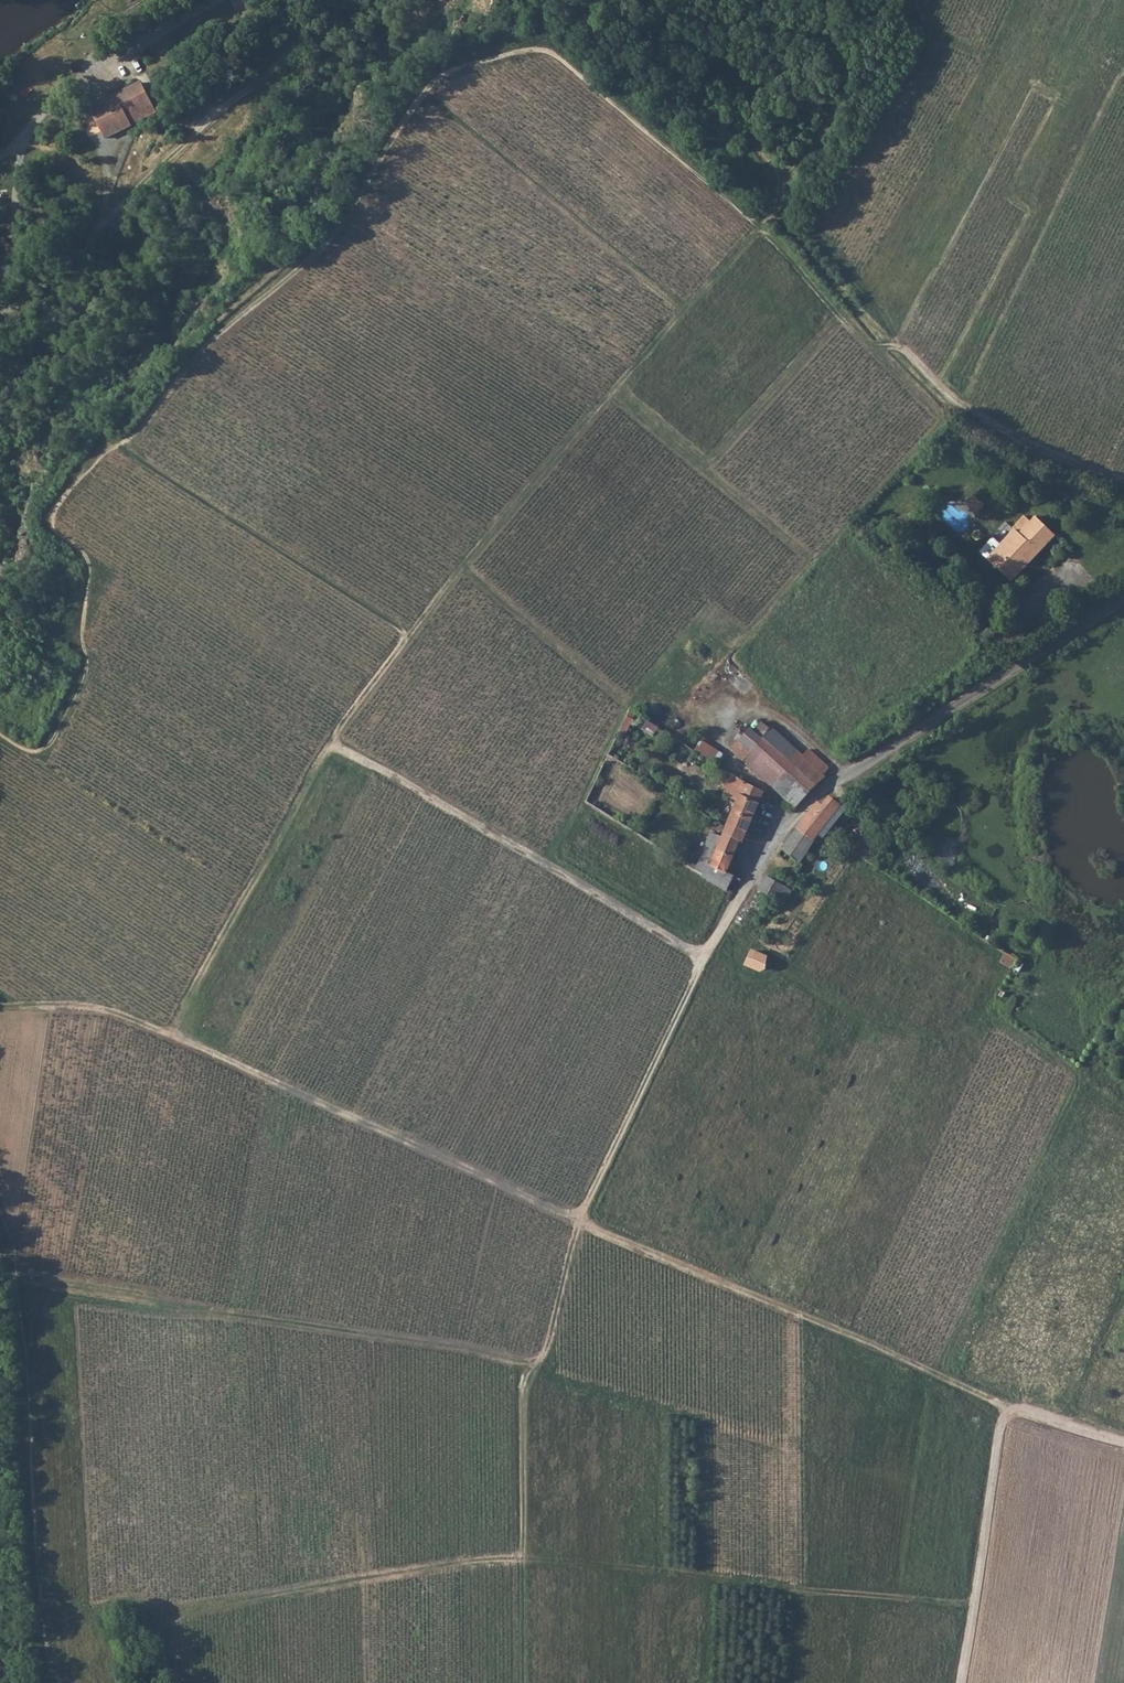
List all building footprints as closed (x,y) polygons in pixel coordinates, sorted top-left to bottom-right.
[(143,92),(138,81),(89,106),(95,118),(118,107),(123,116),(134,111),(136,115),(143,111),(141,107),(149,103),(147,100),(151,98),(147,90),(143,92)] [(95,118),(104,136),(120,129),(119,127),(152,110),(149,103),(141,107),(143,111),(136,115),(134,111),(123,116),(118,107),(95,118)] [(47,161),(42,154),(38,156),(38,157),(45,168),(51,164),(48,160),(47,161)] [(961,502),(972,515),(983,505),(973,493),(961,502)] [(1054,535),(1034,517),(1018,534),(1013,530),(986,558),(1011,581),(1054,535)] [(657,738),(663,729),(649,719),(643,728),(657,738)] [(764,735),(790,759),(798,750),(772,726),(764,735)] [(760,740),(763,737),(751,727),(749,730),(760,740)] [(750,752),(743,760),(772,786),(780,777),(782,778),(795,764),(790,759),(764,735),(763,737),(760,740),(749,730),(739,742),(750,752)] [(719,764),(725,754),(704,740),(697,750),(719,764)] [(824,774),(814,764),(798,750),(790,759),(795,764),(817,785),(826,775),(824,774)] [(814,764),(824,774),(831,766),(820,757),(814,764)] [(817,785),(795,764),(782,778),(780,777),(772,786),(783,796),(796,808),(817,785)] [(726,830),(745,838),(763,794),(764,792),(739,776),(736,786),(743,789),(726,830)] [(789,818),(796,808),(783,796),(776,806),(789,818)] [(813,810),(829,823),(842,807),(830,797),(824,805),(819,801),(813,810)] [(813,810),(782,848),(789,853),(794,857),(798,860),(794,866),(800,870),(804,865),(801,862),(815,845),(820,849),(832,834),(825,829),(829,823),(813,810)] [(726,830),(724,836),(713,864),(728,872),(741,841),(743,842),(745,838),(726,830)] [(713,864),(724,836),(712,832),(696,870),(703,875),(709,861),(713,864)] [(785,858),(789,853),(782,848),(778,853),(785,858)] [(703,875),(727,890),(734,875),(728,872),(713,864),(709,861),(703,875)] [(767,874),(759,889),(777,900),(788,886),(767,874)] [(766,967),(768,956),(752,950),(747,963),(760,969),(766,967)] [(1017,957),(1007,950),(1000,961),(1011,968),(1017,957)]
